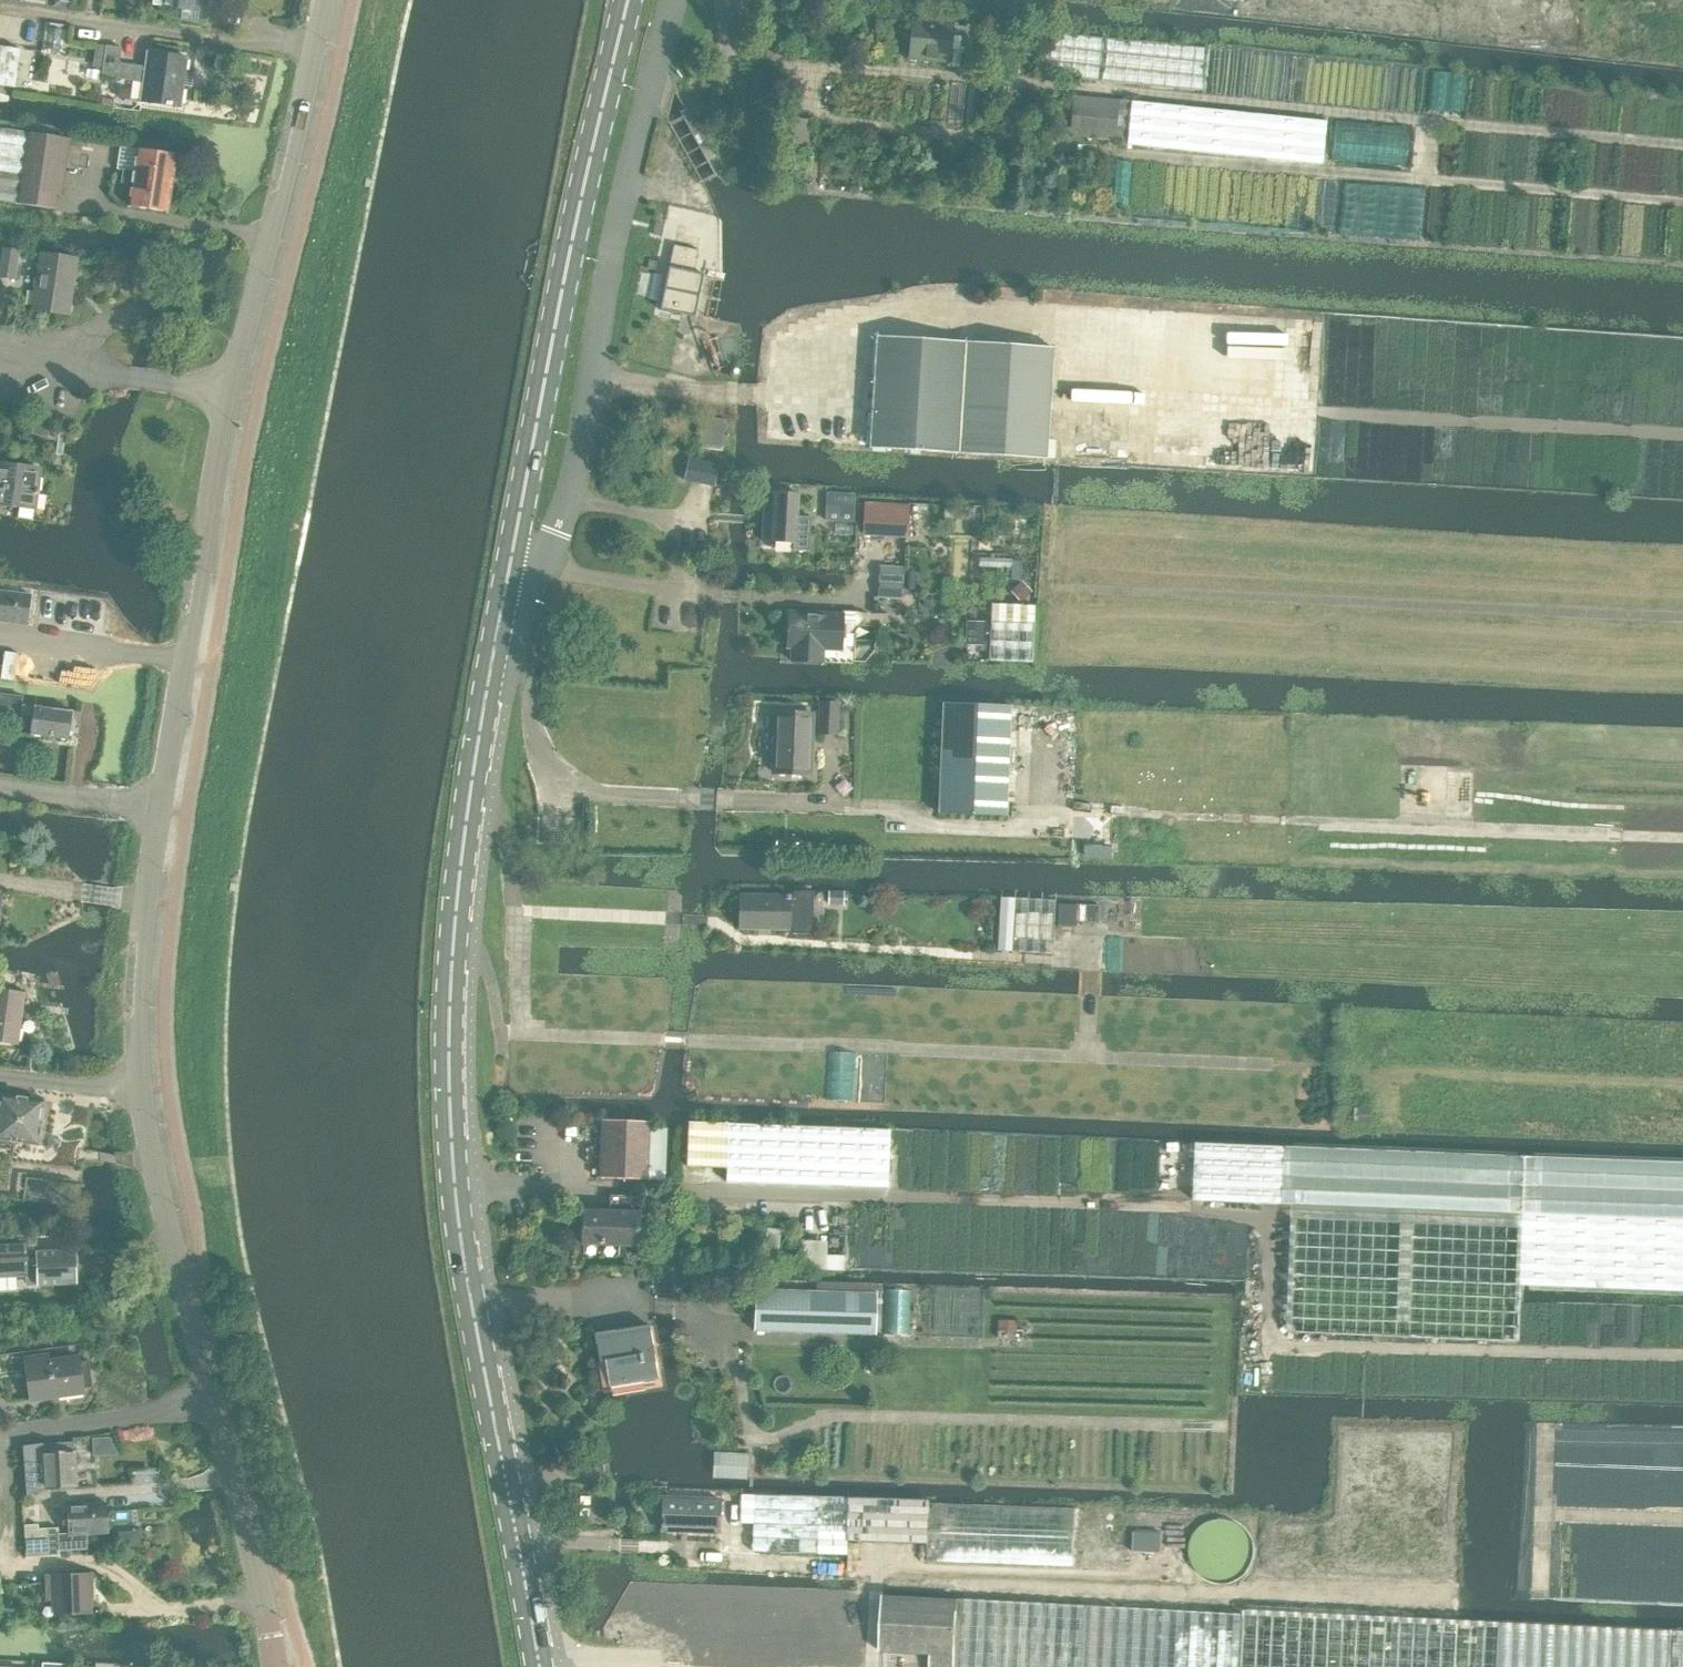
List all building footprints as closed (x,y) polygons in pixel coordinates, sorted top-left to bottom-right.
[(164,6),(182,9),(181,19),(201,21),(202,11),(206,12),(206,10),(204,10),(205,0),(165,0),(164,6)] [(886,13),(881,20),(885,28),(899,29),(904,22),(901,14),(886,13)] [(909,59),(948,62),(950,46),(965,47),(964,51),(981,52),(984,26),(967,24),(966,28),(956,27),(957,23),(913,19),(909,59)] [(1036,54),(1038,31),(1014,30),(1012,52),(1036,54)] [(1045,75),(1204,91),(1208,48),(1049,32),(1045,75)] [(22,49),(0,46),(0,85),(17,87),(22,49)] [(122,49),(97,46),(94,68),(104,69),(103,75),(145,80),(142,102),(179,107),(186,56),(149,51),(147,66),(121,63),(122,49)] [(1071,135),(1115,140),(1126,141),(1130,100),(1075,95),(1071,135)] [(1326,121),(1130,100),(1126,141),(1126,144),(1321,164),(1326,121)] [(809,149),(812,120),(779,117),(777,145),(788,146),(786,168),(799,170),(801,148),(809,149)] [(56,210),(66,138),(0,129),(0,202),(56,210)] [(130,207),(165,212),(174,154),(139,149),(135,171),(123,170),(122,181),(134,183),(130,207)] [(668,268),(661,304),(659,310),(695,317),(703,275),(693,273),(697,252),(681,249),(680,254),(672,252),(669,268),(668,268)] [(5,250),(1,278),(17,281),(21,252),(5,250)] [(44,255),(36,310),(71,315),(79,261),(44,255)] [(870,416),(868,448),(1045,461),(1053,350),(876,337),(870,416)] [(36,411),(32,434),(48,437),(51,414),(36,411)] [(699,417),(696,448),(722,451),(725,420),(699,417)] [(688,459),(684,480),(690,482),(713,486),(714,487),(719,466),(688,459)] [(18,507),(17,517),(32,519),(33,508),(34,508),(36,492),(40,492),(41,478),(38,478),(39,467),(0,462),(0,504),(18,507)] [(766,492),(762,542),(792,544),(792,551),(808,552),(811,518),(795,517),(797,494),(766,492)] [(826,520),(853,521),(854,495),(827,493),(826,520)] [(909,508),(864,505),(862,534),(907,537),(909,508)] [(914,505),(913,516),(931,517),(931,505),(914,505)] [(901,599),(903,565),(878,564),(877,598),(901,599)] [(1020,585),(1013,592),(1021,600),(1028,594),(1020,585)] [(27,625),(31,595),(0,590),(0,621),(27,625)] [(990,604),(988,660),(1031,662),(1034,606),(990,604)] [(789,613),(787,647),(792,647),(791,661),(822,662),(822,649),(840,650),(842,615),(789,613)] [(967,622),(966,645),(984,645),(985,623),(967,622)] [(3,665),(1,680),(13,682),(14,676),(17,653),(5,651),(3,665)] [(939,800),(938,813),(1005,816),(1010,705),(943,702),(939,800)] [(821,703),(820,733),(836,734),(837,704),(821,703)] [(24,705),(23,716),(34,717),(32,735),(70,740),(70,736),(74,733),(75,727),(72,724),(73,711),(24,705)] [(776,712),(773,773),(808,774),(811,714),(776,712)] [(739,929),(788,930),(788,929),(792,929),(792,935),(812,935),(813,892),(793,892),(793,898),(789,897),(789,896),(740,895),(739,929)] [(843,892),(829,892),(829,904),(843,904),(843,892)] [(1000,897),(997,949),(1052,953),(1056,900),(1000,897)] [(1058,903),(1057,926),(1075,927),(1075,921),(1076,904),(1058,903)] [(1076,904),(1075,921),(1098,922),(1099,905),(1076,904)] [(0,989),(0,1040),(18,1042),(25,992),(0,989)] [(42,1122),(43,1114),(47,1111),(48,1107),(45,1103),(45,1100),(1,1094),(0,1099),(0,1139),(39,1144),(39,1141),(43,1138),(44,1133),(41,1129),(42,1122)] [(1372,1107),(1355,1107),(1354,1122),(1371,1123),(1372,1107)] [(647,1179),(647,1171),(665,1171),(666,1127),(648,1127),(648,1122),(601,1121),(600,1178),(647,1179)] [(686,1166),(726,1168),(728,1124),(688,1122),(686,1166)] [(889,1130),(728,1124),(726,1168),(726,1182),(886,1188),(889,1130)] [(1196,1143),(1193,1201),(1293,1205),(1290,1331),(1522,1341),(1524,1287),(1682,1291),(1682,1160),(1525,1156),(1196,1143)] [(609,1212),(582,1211),(581,1244),(637,1246),(639,1197),(609,1196),(609,1212)] [(777,1263),(779,1228),(765,1227),(764,1248),(750,1247),(749,1261),(777,1263)] [(37,1250),(37,1238),(0,1240),(0,1277),(26,1276),(26,1285),(40,1284),(40,1285),(77,1284),(76,1265),(79,1262),(79,1254),(75,1251),(75,1248),(38,1250),(37,1250)] [(803,1268),(843,1269),(844,1255),(825,1254),(826,1241),(804,1240),(803,1268)] [(641,1266),(654,1266),(655,1252),(641,1251),(641,1266)] [(756,1289),(755,1331),(875,1334),(876,1293),(756,1289)] [(999,1320),(999,1330),(1017,1331),(1017,1320),(999,1320)] [(649,1327),(593,1336),(601,1390),(657,1380),(649,1327)] [(50,1355),(26,1359),(32,1400),(85,1393),(85,1389),(95,1387),(91,1361),(81,1362),(80,1358),(51,1362),(50,1355)] [(45,1442),(25,1445),(29,1489),(78,1486),(75,1442),(45,1445),(45,1442)] [(742,1522),(754,1522),(755,1495),(743,1494),(742,1522)] [(850,1498),(755,1495),(754,1522),(753,1552),(848,1555),(849,1540),(850,1498)] [(663,1499),(663,1533),(719,1535),(720,1500),(663,1499)] [(61,1553),(60,1548),(88,1547),(88,1532),(109,1531),(107,1503),(69,1505),(70,1531),(59,1532),(59,1526),(39,1527),(39,1522),(25,1523),(27,1555),(61,1553)] [(903,1666),(1682,1666),(1682,1634),(1110,1603),(1116,1514),(912,1504),(903,1666)] [(1134,1531),(1133,1551),(1162,1553),(1163,1532),(1134,1531)] [(51,1600),(52,1617),(92,1614),(89,1574),(43,1578),(45,1601),(51,1600)]
